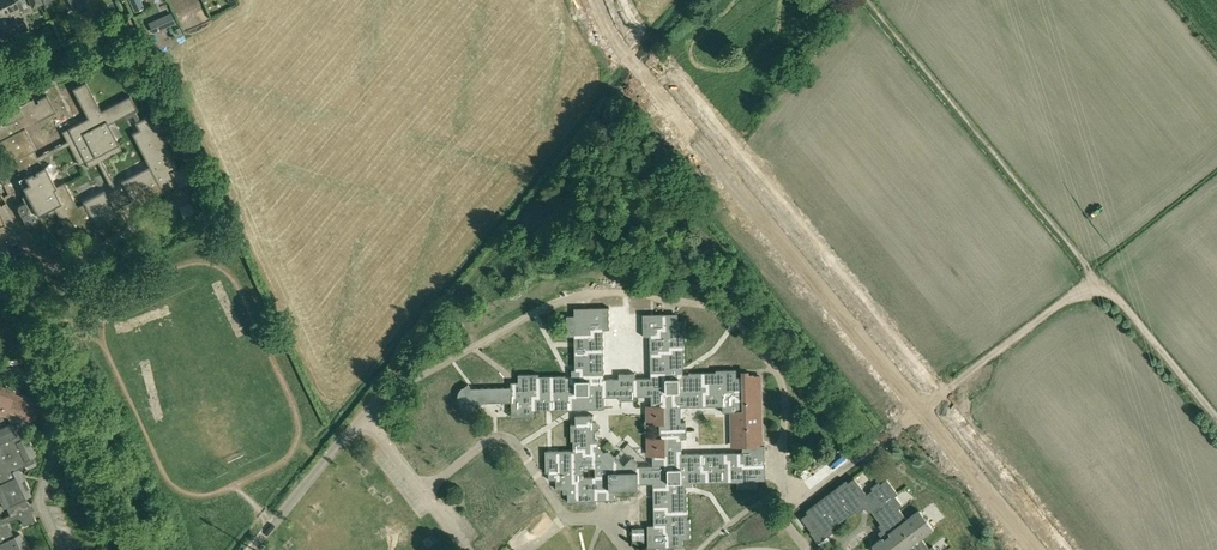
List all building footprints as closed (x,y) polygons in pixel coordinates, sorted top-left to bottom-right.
[(9,23),(14,34),(26,29),(23,22),(18,24),(13,14),(20,11),(15,0),(0,0),(0,4),(9,23)] [(135,11),(144,7),(140,0),(130,0),(135,11)] [(379,5),(384,15),(404,6),(401,0),(390,0),(379,5)] [(2,26),(9,23),(0,4),(0,28),(2,26)] [(404,6),(384,15),(389,26),(408,17),(404,6)] [(88,10),(79,14),(82,19),(90,16),(88,10)] [(408,17),(389,26),(393,36),(413,27),(408,17)] [(14,34),(9,23),(2,26),(5,32),(2,33),(5,39),(14,34)] [(413,27),(393,36),(398,47),(418,38),(413,27)] [(418,38),(398,47),(403,57),(423,48),(418,38)] [(423,48),(403,57),(408,68),(428,58),(423,48)] [(428,58),(408,68),(413,78),(433,69),(428,58)] [(433,69),(413,78),(418,89),(438,80),(433,69)] [(179,211),(184,220),(196,214),(191,204),(179,211)] [(309,297),(296,303),(300,310),(313,304),(309,297)] [(763,467),(765,467),(764,445),(762,445),(760,377),(737,377),(736,369),(716,370),(716,372),(689,373),(689,374),(683,374),(683,368),(685,368),(684,342),(686,341),(686,321),(678,321),(678,316),(665,316),(665,314),(643,314),(643,337),(649,337),(650,378),(635,378),(635,373),(619,374),(619,379),(604,379),(603,330),(610,329),(609,307),(587,308),(587,310),(574,310),(574,315),(567,316),(567,336),(574,336),(575,370),(571,370),(572,377),(566,377),(566,375),(539,376),(539,374),(518,374),(518,382),(513,382),(513,389),(511,389),(511,387),(475,388),(473,390),(468,384),(463,388),(460,391),(459,396),(459,400),(461,404),(465,408),(469,409),(474,409),(478,407),(488,399),(511,398),(511,417),(534,417),(534,410),(575,409),(575,424),(570,424),(571,441),(573,441),(573,450),(545,451),(546,473),(548,472),(549,480),(556,480),(556,490),(563,489),(563,494),(568,494),(568,502),(578,502),(578,504),(586,504),(586,506),(597,506),(597,496),(604,496),(605,499),(615,498),(615,490),(638,489),(638,484),(653,484),(654,525),(647,525),(648,548),(670,547),(670,545),(683,544),(683,539),(691,539),(690,519),(688,519),(687,492),(686,492),(686,486),(692,486),(692,483),(737,482),(737,488),(758,488),(758,480),(763,480),(763,467)] [(933,546),(930,549),(922,538),(934,529),(929,522),(928,518),(924,516),(919,509),(907,519),(899,508),(902,506),(895,496),(898,494),(887,479),(880,484),(878,482),(871,487),(873,490),(867,494),(854,478),(848,483),(846,480),(806,511),(808,513),(801,518),(811,531),(810,532),(818,543),(819,543),(821,546),(829,539),(827,536),(833,531),(831,529),(857,510),(858,512),(865,507),(869,513),(871,511),(881,524),(879,525),(882,530),(878,533),(882,538),(872,545),(876,549),(936,549),(933,546)]
